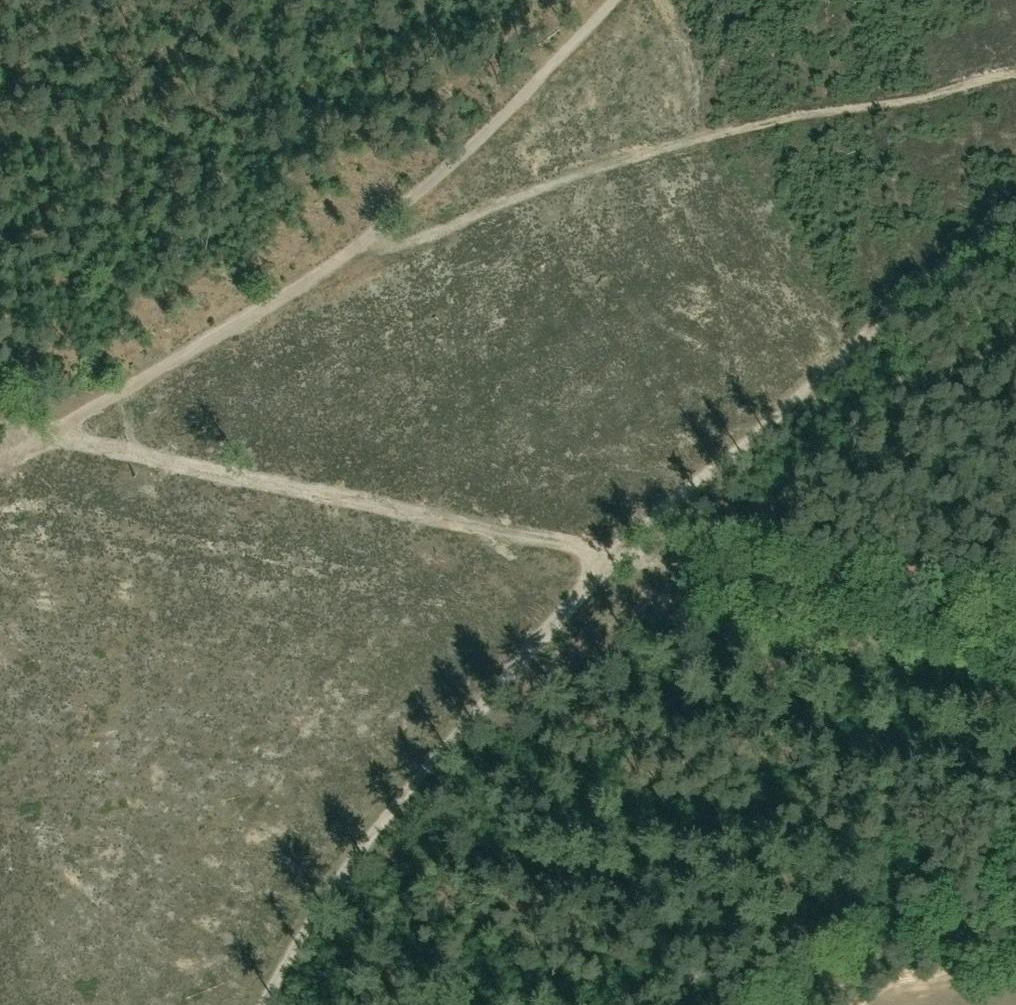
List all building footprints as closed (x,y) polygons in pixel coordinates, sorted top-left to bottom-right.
[(509,143),(527,130),(521,122),(503,135),(509,143)]
